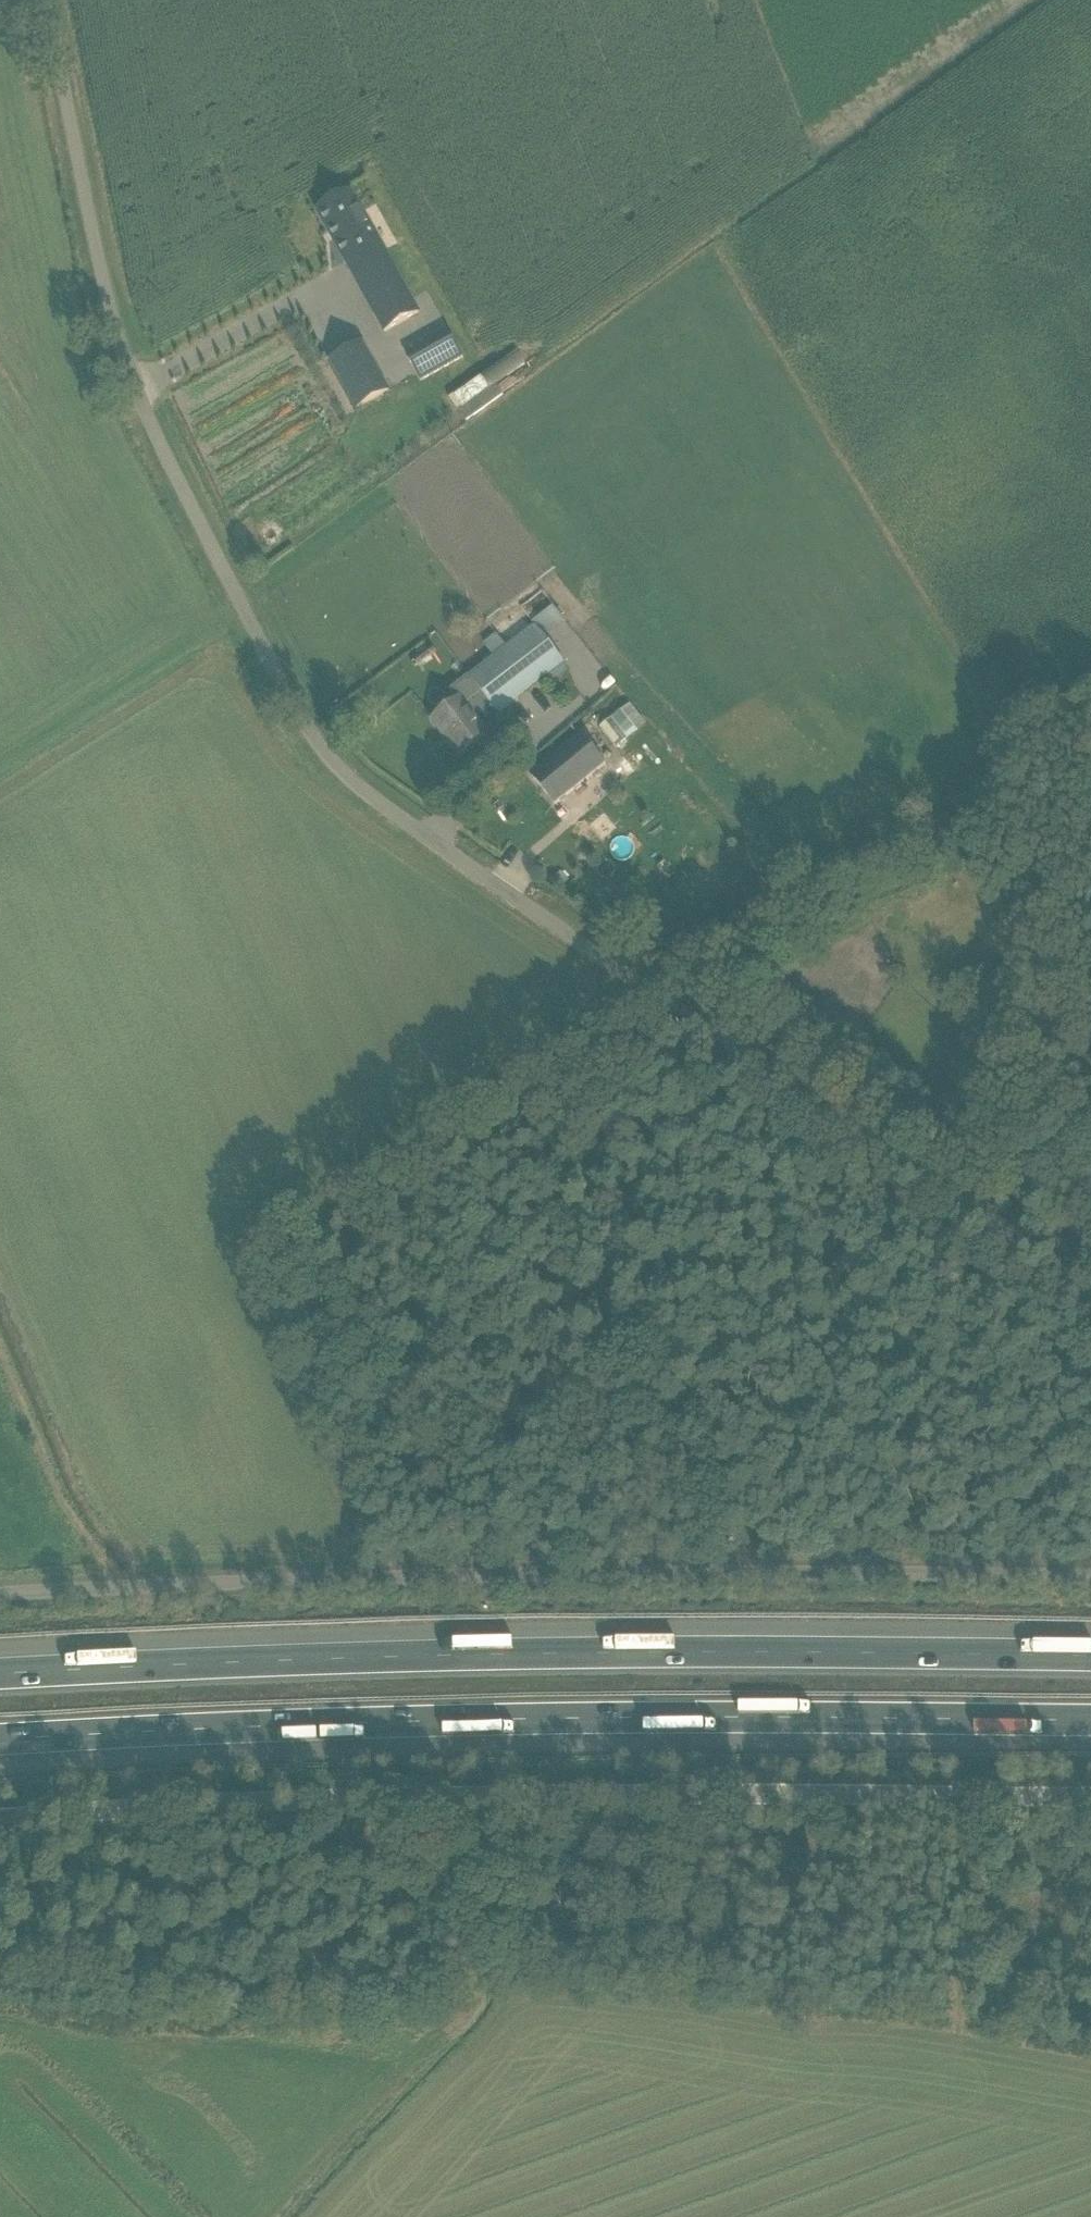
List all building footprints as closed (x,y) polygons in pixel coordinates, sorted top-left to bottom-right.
[(352,190),(317,210),(385,331),(420,312),(352,190)] [(449,333),(408,356),(421,380),(462,357),(449,333)] [(331,360),(358,407),(388,390),(361,343),(331,360)] [(450,707),(433,720),(459,753),(476,740),(485,733),(489,737),(507,723),(501,716),(499,713),(564,662),(534,625),(469,676),(481,692),(464,705),(459,699),(450,707)] [(599,725),(615,745),(645,722),(629,701),(599,725)] [(563,749),(546,763),(570,792),(586,778),(619,752),(595,722),(563,749)]
